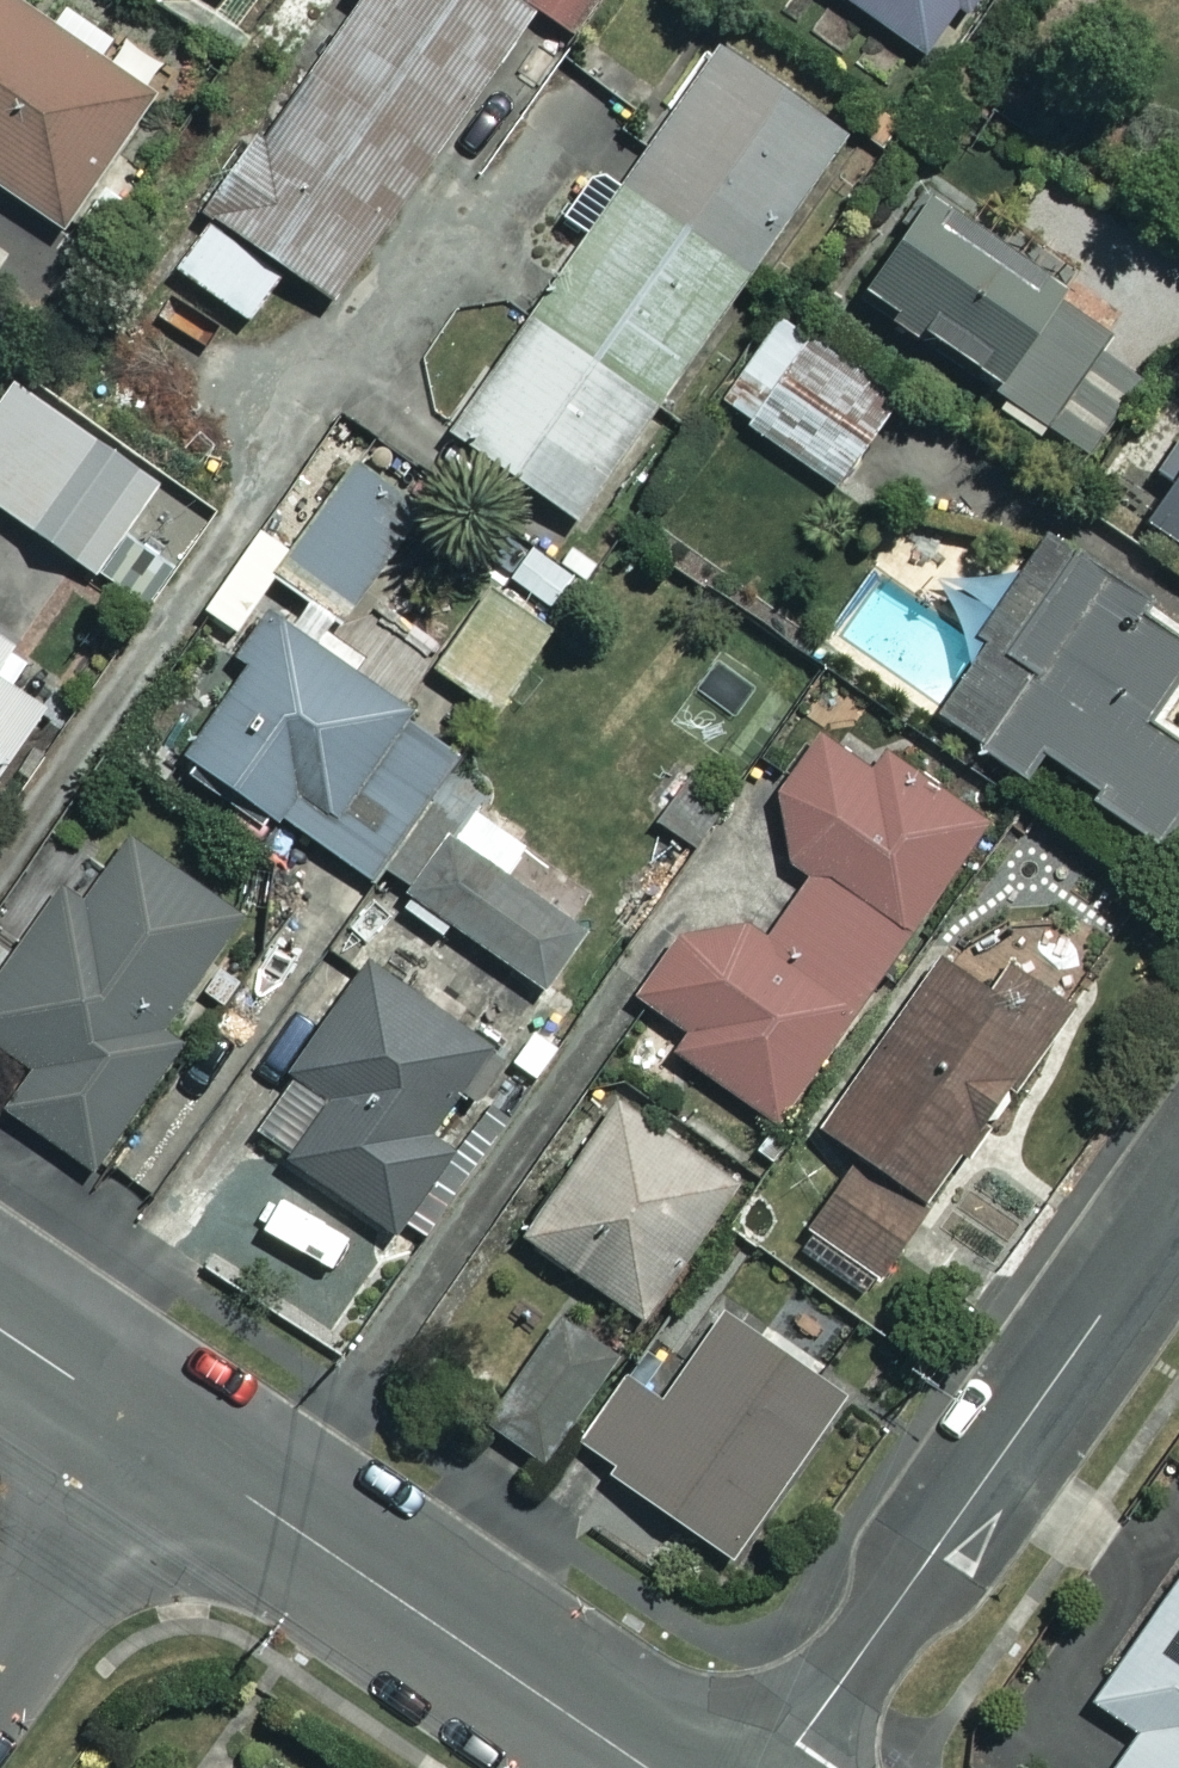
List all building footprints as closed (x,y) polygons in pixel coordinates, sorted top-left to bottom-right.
[(17,0),(0,0),(0,186),(61,227),(151,95),(89,53),(105,30),(66,2),(51,24),(17,0)] [(521,0),(353,0),(170,265),(246,318),(284,263),(332,297),(532,8),(521,0)] [(525,1),(575,33),(596,0),(525,0),(525,1)] [(929,54),(966,0),(849,0),(929,54)] [(843,130),(712,41),(446,430),(576,519),(843,130)] [(1147,362),(912,198),(852,283),(1088,448),(1147,362)] [(891,403),(778,316),(717,396),(830,483),(891,403)] [(8,378),(0,390),(0,505),(90,570),(153,482),(8,378)] [(419,500),(352,453),(270,572),(336,618),(419,500)] [(1142,514),(1178,539),(1178,460),(1142,514)] [(585,563),(544,528),(506,572),(547,608),(585,563)] [(1068,542),(933,704),(1019,775),(1041,748),(1145,836),(1178,796),(1178,738),(1143,708),(1178,665),(1178,635),(1068,542)] [(277,615),(185,750),(366,885),(464,754),(277,615)] [(678,924),(628,997),(679,1032),(669,1047),(773,1119),(987,808),(832,701),(768,794),(790,888),(770,917),(678,924)] [(671,752),(633,800),(691,846),(729,799),(671,752)] [(459,777),(387,872),(546,993),(590,934),(508,873),(536,835),(459,777)] [(125,835),(82,899),(59,884),(0,973),(0,1044),(28,1062),(0,1104),(0,1105),(94,1168),(194,1016),(177,1005),(239,911),(125,835)] [(1039,1027),(939,957),(821,1125),(922,1195),(1039,1027)] [(395,1226),(505,1053),(362,962),(252,1136),(395,1226)] [(732,1179),(613,1096),(519,1231),(639,1314),(732,1179)] [(917,1216),(849,1169),(795,1245),(863,1293),(917,1216)] [(619,1348),(559,1304),(477,1417),(537,1461),(619,1348)] [(836,1391),(721,1312),(660,1401),(627,1378),(578,1451),(726,1552),(836,1391)] [(1165,1486),(1092,1592),(1139,1624),(1089,1696),(1138,1730),(1111,1767),(1178,1767),(1178,1496),(1165,1486)] [(230,1759),(224,1767),(243,1767),(230,1759)]
